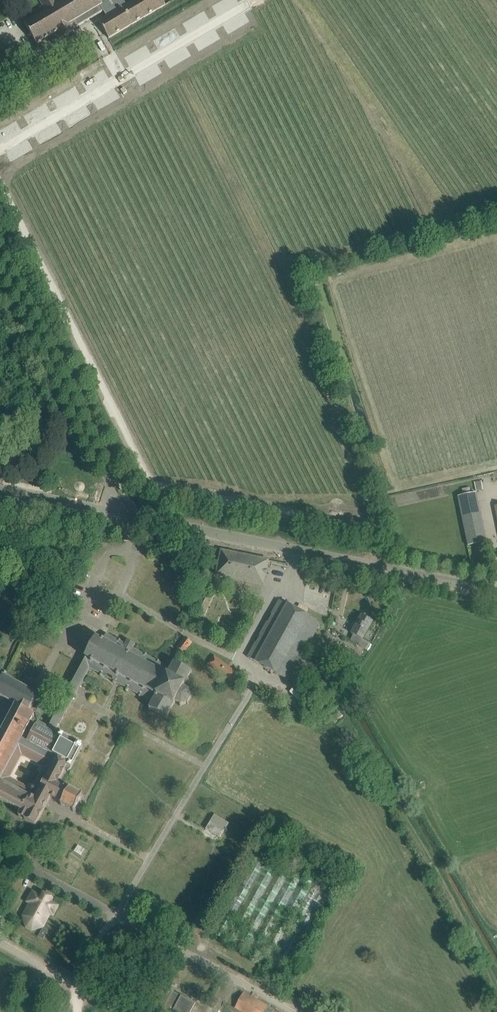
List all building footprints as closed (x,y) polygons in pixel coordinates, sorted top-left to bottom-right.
[(58,31),(102,5),(99,0),(66,0),(46,11),(25,24),(36,44),(58,31)] [(39,0),(46,11),(66,0),(39,0)] [(102,5),(58,31),(62,38),(74,31),(73,29),(104,11),(107,17),(99,22),(109,38),(166,5),(162,0),(135,0),(126,5),(123,0),(99,0),(102,5)] [(74,40),(80,51),(87,47),(89,49),(92,47),(85,34),(74,40)] [(263,584),(268,561),(268,560),(221,551),(216,575),(263,584)] [(289,679),(315,631),(320,623),(280,600),(249,656),(289,679)] [(362,639),(372,621),(362,615),(352,634),(354,635),(350,640),(367,649),(370,643),(362,639)] [(85,657),(93,661),(90,668),(100,674),(100,675),(102,676),(102,675),(113,680),(112,682),(115,683),(116,682),(127,688),(126,689),(127,690),(128,689),(139,694),(140,695),(139,697),(141,697),(142,696),(153,702),(151,707),(149,706),(148,708),(149,709),(148,710),(150,711),(151,710),(165,717),(164,719),(165,720),(166,718),(167,719),(168,717),(175,702),(179,704),(179,706),(182,706),(182,704),(186,703),(188,705),(190,704),(188,702),(190,697),(193,698),(193,694),(191,694),(190,691),(191,690),(190,688),(189,689),(183,687),(188,678),(190,673),(191,673),(192,672),(191,671),(192,670),(190,670),(190,671),(176,663),(176,662),(175,661),(174,662),(173,662),(173,663),(174,664),(171,669),(133,648),(135,644),(127,640),(125,644),(106,634),(103,639),(102,640),(96,637),(85,657)] [(185,637),(177,648),(184,653),(192,642),(185,637)] [(208,663),(232,682),(238,674),(214,655),(208,663)] [(64,770),(68,772),(83,746),(56,731),(90,668),(93,661),(85,657),(48,727),(47,726),(47,727),(32,719),(34,715),(29,712),(38,694),(3,675),(0,681),(0,696),(16,705),(0,735),(0,799),(22,811),(19,816),(36,825),(50,797),(62,803),(61,805),(73,812),(75,813),(77,811),(76,810),(82,799),(83,799),(84,797),(83,796),(70,788),(69,790),(57,784),(64,770)] [(206,829),(220,837),(229,823),(215,815),(206,829)] [(279,989),(333,893),(259,851),(213,932),(271,964),(268,969),(270,970),(264,980),(279,989)] [(30,904),(23,916),(27,928),(32,931),(43,927),(50,915),(53,916),(59,906),(52,902),(54,898),(42,892),(40,895),(33,891),(27,902),(30,904)] [(38,937),(44,940),(49,930),(43,927),(38,937)] [(270,970),(268,969),(261,965),(254,978),(262,983),(264,980),(270,970)] [(196,1003),(159,983),(144,1011),(145,1011),(191,1011),(196,1003)] [(252,998),(243,993),(235,1007),(244,1011),(278,1011),(252,998)]
